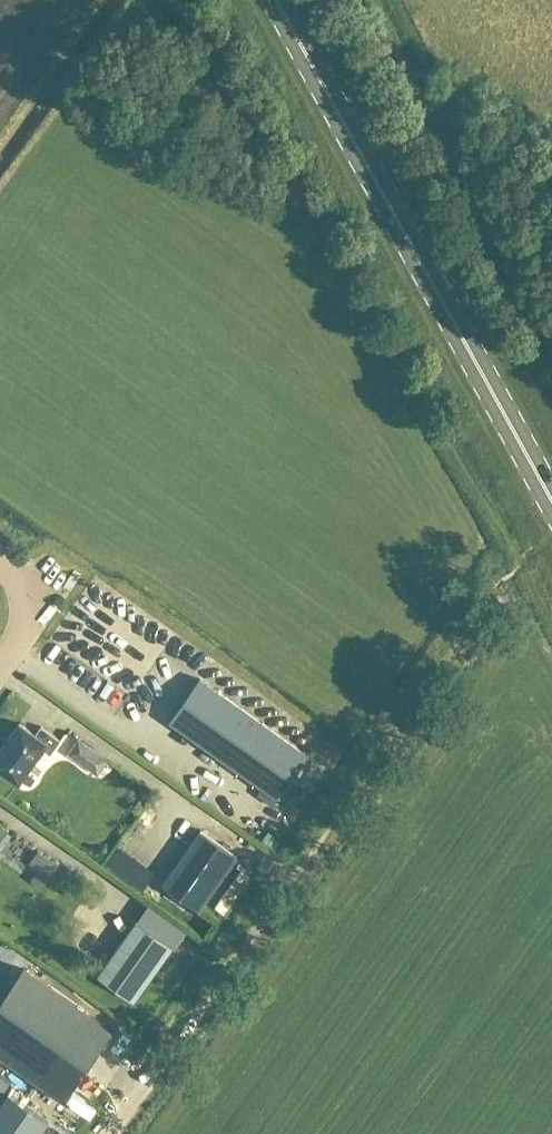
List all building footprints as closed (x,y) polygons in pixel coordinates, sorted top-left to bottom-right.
[(309,757),(200,679),(169,722),(278,800),(309,757)] [(20,724),(0,752),(0,770),(19,783),(42,750),(51,756),(61,741),(41,727),(36,735),(20,724)] [(9,831),(0,825),(0,843),(9,831)] [(237,857),(201,831),(162,886),(199,911),(237,857)] [(173,948),(137,922),(98,976),(134,1002),(173,948)] [(64,1101),(112,1032),(24,969),(0,1003),(0,1056),(64,1101)] [(48,1122),(8,1094),(0,1106),(0,1133),(40,1133),(48,1122)]
